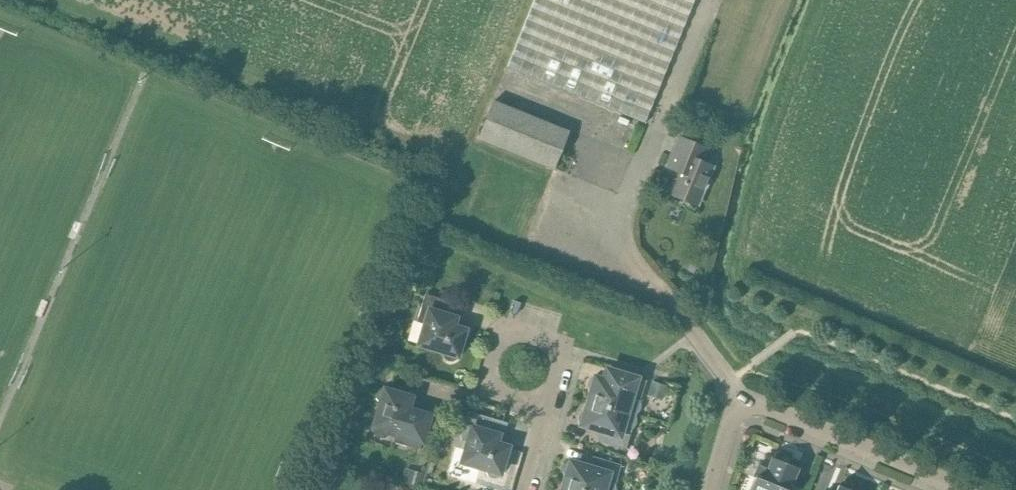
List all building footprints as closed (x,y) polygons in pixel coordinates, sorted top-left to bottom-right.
[(644,122),(693,0),(534,0),(506,67),(643,123),(644,122)] [(554,169),(569,131),(492,101),(477,138),(554,169)] [(705,148),(678,137),(666,167),(677,171),(668,194),(696,205),(702,189),(705,187),(708,180),(707,177),(711,166),(697,160),(702,148),(705,150),(705,148)] [(450,362),(453,361),(456,360),(458,357),(461,345),(460,345),(464,330),(453,326),(459,305),(425,294),(417,321),(425,323),(418,345),(443,352),(443,356),(444,359),(446,361),(450,362)] [(587,401),(636,416),(635,414),(637,412),(639,409),(640,407),(640,404),(639,401),(646,380),(603,368),(600,378),(592,376),(590,378),(588,381),(587,384),(587,387),(588,390),(590,391),(587,401)] [(651,382),(647,396),(661,400),(666,386),(651,382)] [(419,450),(429,416),(407,409),(411,397),(396,393),(397,392),(385,388),(381,388),(378,390),(376,392),(375,395),(375,399),(377,402),(380,403),(373,428),(394,434),(392,442),(419,450)] [(636,418),(636,416),(587,401),(585,410),(582,409),(580,412),(578,414),(577,417),(577,420),(578,424),(580,424),(604,432),(601,443),(625,450),(631,430),(633,428),(635,425),(636,421),(636,418)] [(493,479),(496,479),(499,477),(501,474),(504,462),(503,462),(507,447),(495,444),(502,422),(467,411),(459,438),(468,441),(461,462),(486,469),(486,473),(487,476),(490,478),(493,479)] [(577,489),(615,489),(615,488),(614,485),(621,465),(596,457),(593,468),(568,461),(565,463),(563,466),(562,469),(562,472),(563,475),(565,476),(562,486),(577,489)] [(797,469),(772,459),(768,469),(758,465),(753,477),(755,478),(750,489),(788,489),(797,469)] [(326,467),(324,475),(334,479),(336,470),(326,467)] [(404,469),(401,481),(419,486),(423,474),(404,469)]
